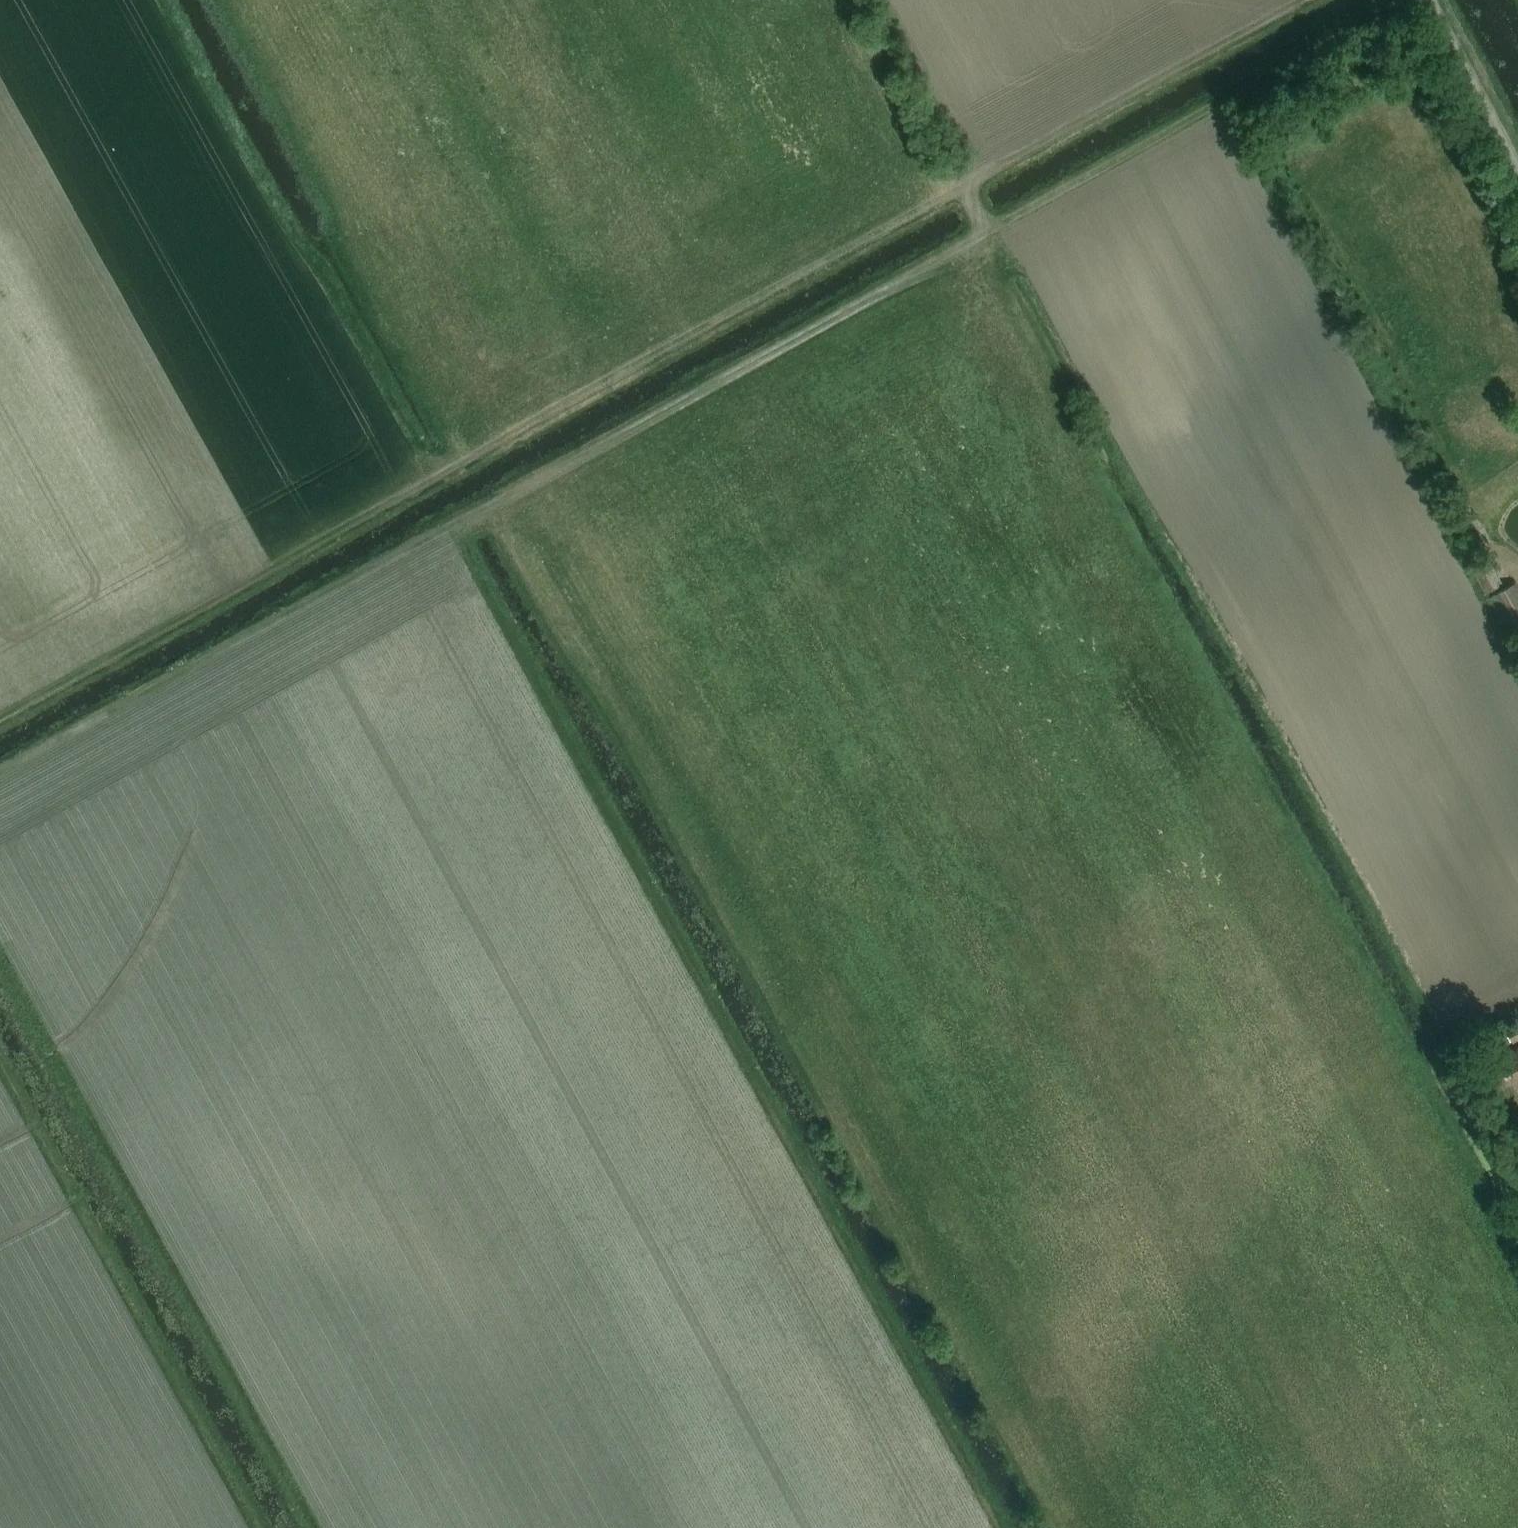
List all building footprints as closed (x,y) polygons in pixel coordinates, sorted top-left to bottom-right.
[(1471,570),(1484,595),(1503,585),(1499,578),(1498,578),(1493,570),(1494,569),(1490,561),(1471,570)] [(1489,602),(1508,640),(1517,635),(1517,590),(1517,587),(1489,602)] [(1506,1032),(1513,1043),(1517,1040),(1517,1026),(1506,1032)] [(1517,1085),(1517,1051),(1498,1062),(1510,1084),(1515,1081),(1517,1086),(1517,1085)]
